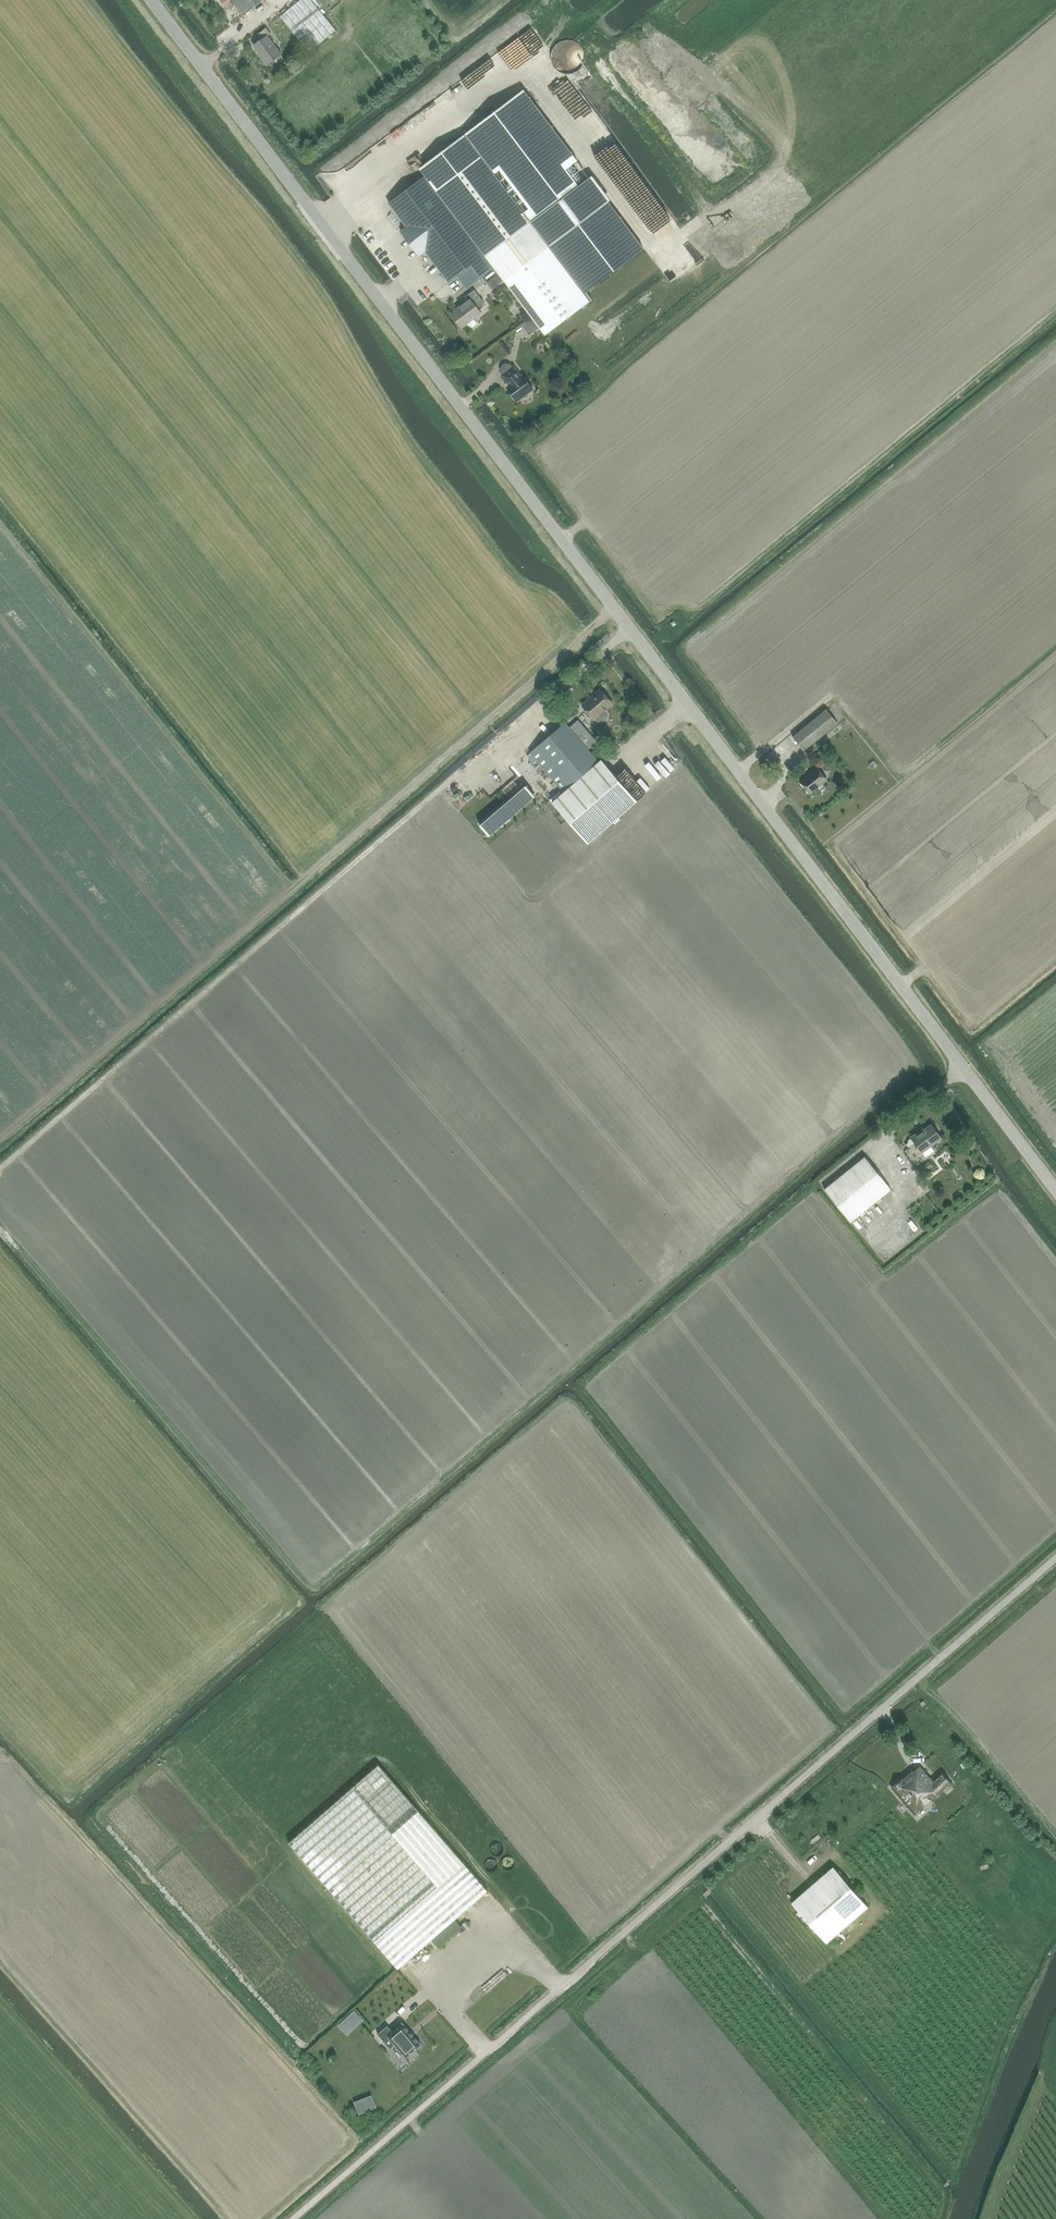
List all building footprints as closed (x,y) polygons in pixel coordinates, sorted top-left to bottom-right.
[(244,14),(261,0),(232,0),(244,14)] [(310,0),(298,0),(278,16),(309,52),(335,30),(310,0)] [(267,65),(281,54),(267,36),(271,33),(266,27),(256,36),(260,41),(254,45),(262,57),(261,57),(267,65)] [(518,41),(441,91),(448,102),(461,93),(471,108),(523,75),(518,67),(528,60),(532,67),(538,63),(531,52),(527,55),(518,41)] [(580,58),(580,56),(580,53),(579,50),(577,47),(575,45),(573,43),(571,42),(568,41),(565,41),(561,41),(559,42),(556,43),(554,45),(552,47),(551,50),(550,52),(550,56),(550,58),(550,61),(551,63),(553,66),(557,69),(559,70),(561,70),(565,71),(568,70),(571,70),(573,69),(575,67),(577,64),(579,62),(580,58)] [(644,248),(524,89),(418,169),(424,177),(389,203),(408,224),(401,231),(419,255),(425,251),(449,282),(458,276),(467,288),(482,276),(492,289),(504,280),(532,316),(539,327),(546,335),(593,299),(587,291),(644,248)] [(478,308),(485,303),(475,290),(466,297),(468,300),(458,307),(459,309),(452,314),(462,327),(481,313),(478,308)] [(529,335),(539,327),(532,316),(521,324),(529,335)] [(522,375),(521,376),(514,366),(502,375),(509,385),(507,387),(518,401),(533,389),(522,375)] [(635,649),(639,645),(631,636),(627,640),(635,649)] [(636,650),(631,655),(642,668),(648,663),(636,650)] [(595,720),(596,719),(598,722),(600,723),(604,722),(608,719),(609,717),(609,715),(608,713),(606,710),(613,704),(601,690),(582,706),(595,720)] [(805,751),(823,736),(838,723),(826,709),(793,737),(805,751)] [(598,761),(576,735),(565,723),(530,753),(563,791),(598,761)] [(551,801),(588,843),(637,801),(601,760),(599,762),(598,761),(563,791),(551,801)] [(650,767),(663,780),(667,775),(654,763),(650,767)] [(525,775),(538,782),(542,774),(529,767),(525,775)] [(801,782),(810,794),(827,780),(817,769),(801,782)] [(526,785),(480,825),(489,835),(535,796),(526,785)] [(922,1152),(941,1138),(932,1124),(921,1132),(920,1131),(911,1137),(922,1152)] [(824,1189),(851,1222),(892,1189),(865,1156),(824,1189)] [(922,1176),(932,1168),(927,1162),(917,1170),(922,1176)] [(418,1810),(379,1765),(290,1842),(397,1966),(431,1938),(438,1946),(461,1926),(454,1918),(488,1889),(420,1808),(418,1810)] [(951,1782),(942,1772),(932,1781),(919,1766),(913,1772),(911,1770),(891,1787),(914,1814),(951,1782)] [(834,1869),(792,1904),(826,1945),(868,1909),(834,1869)] [(489,1891),(481,1899),(488,1907),(497,1900),(489,1891)] [(496,1916),(505,1913),(503,1906),(494,1909),(496,1916)] [(378,1948),(373,1953),(381,1962),(387,1957),(378,1948)] [(481,1989),(470,1996),(472,1998),(506,1976),(500,1967),(477,1982),(481,1989)] [(420,2045),(421,2044),(420,2043),(403,2023),(402,2022),(401,2023),(392,2031),(387,2025),(378,2033),(390,2048),(395,2044),(406,2056),(420,2045)]
